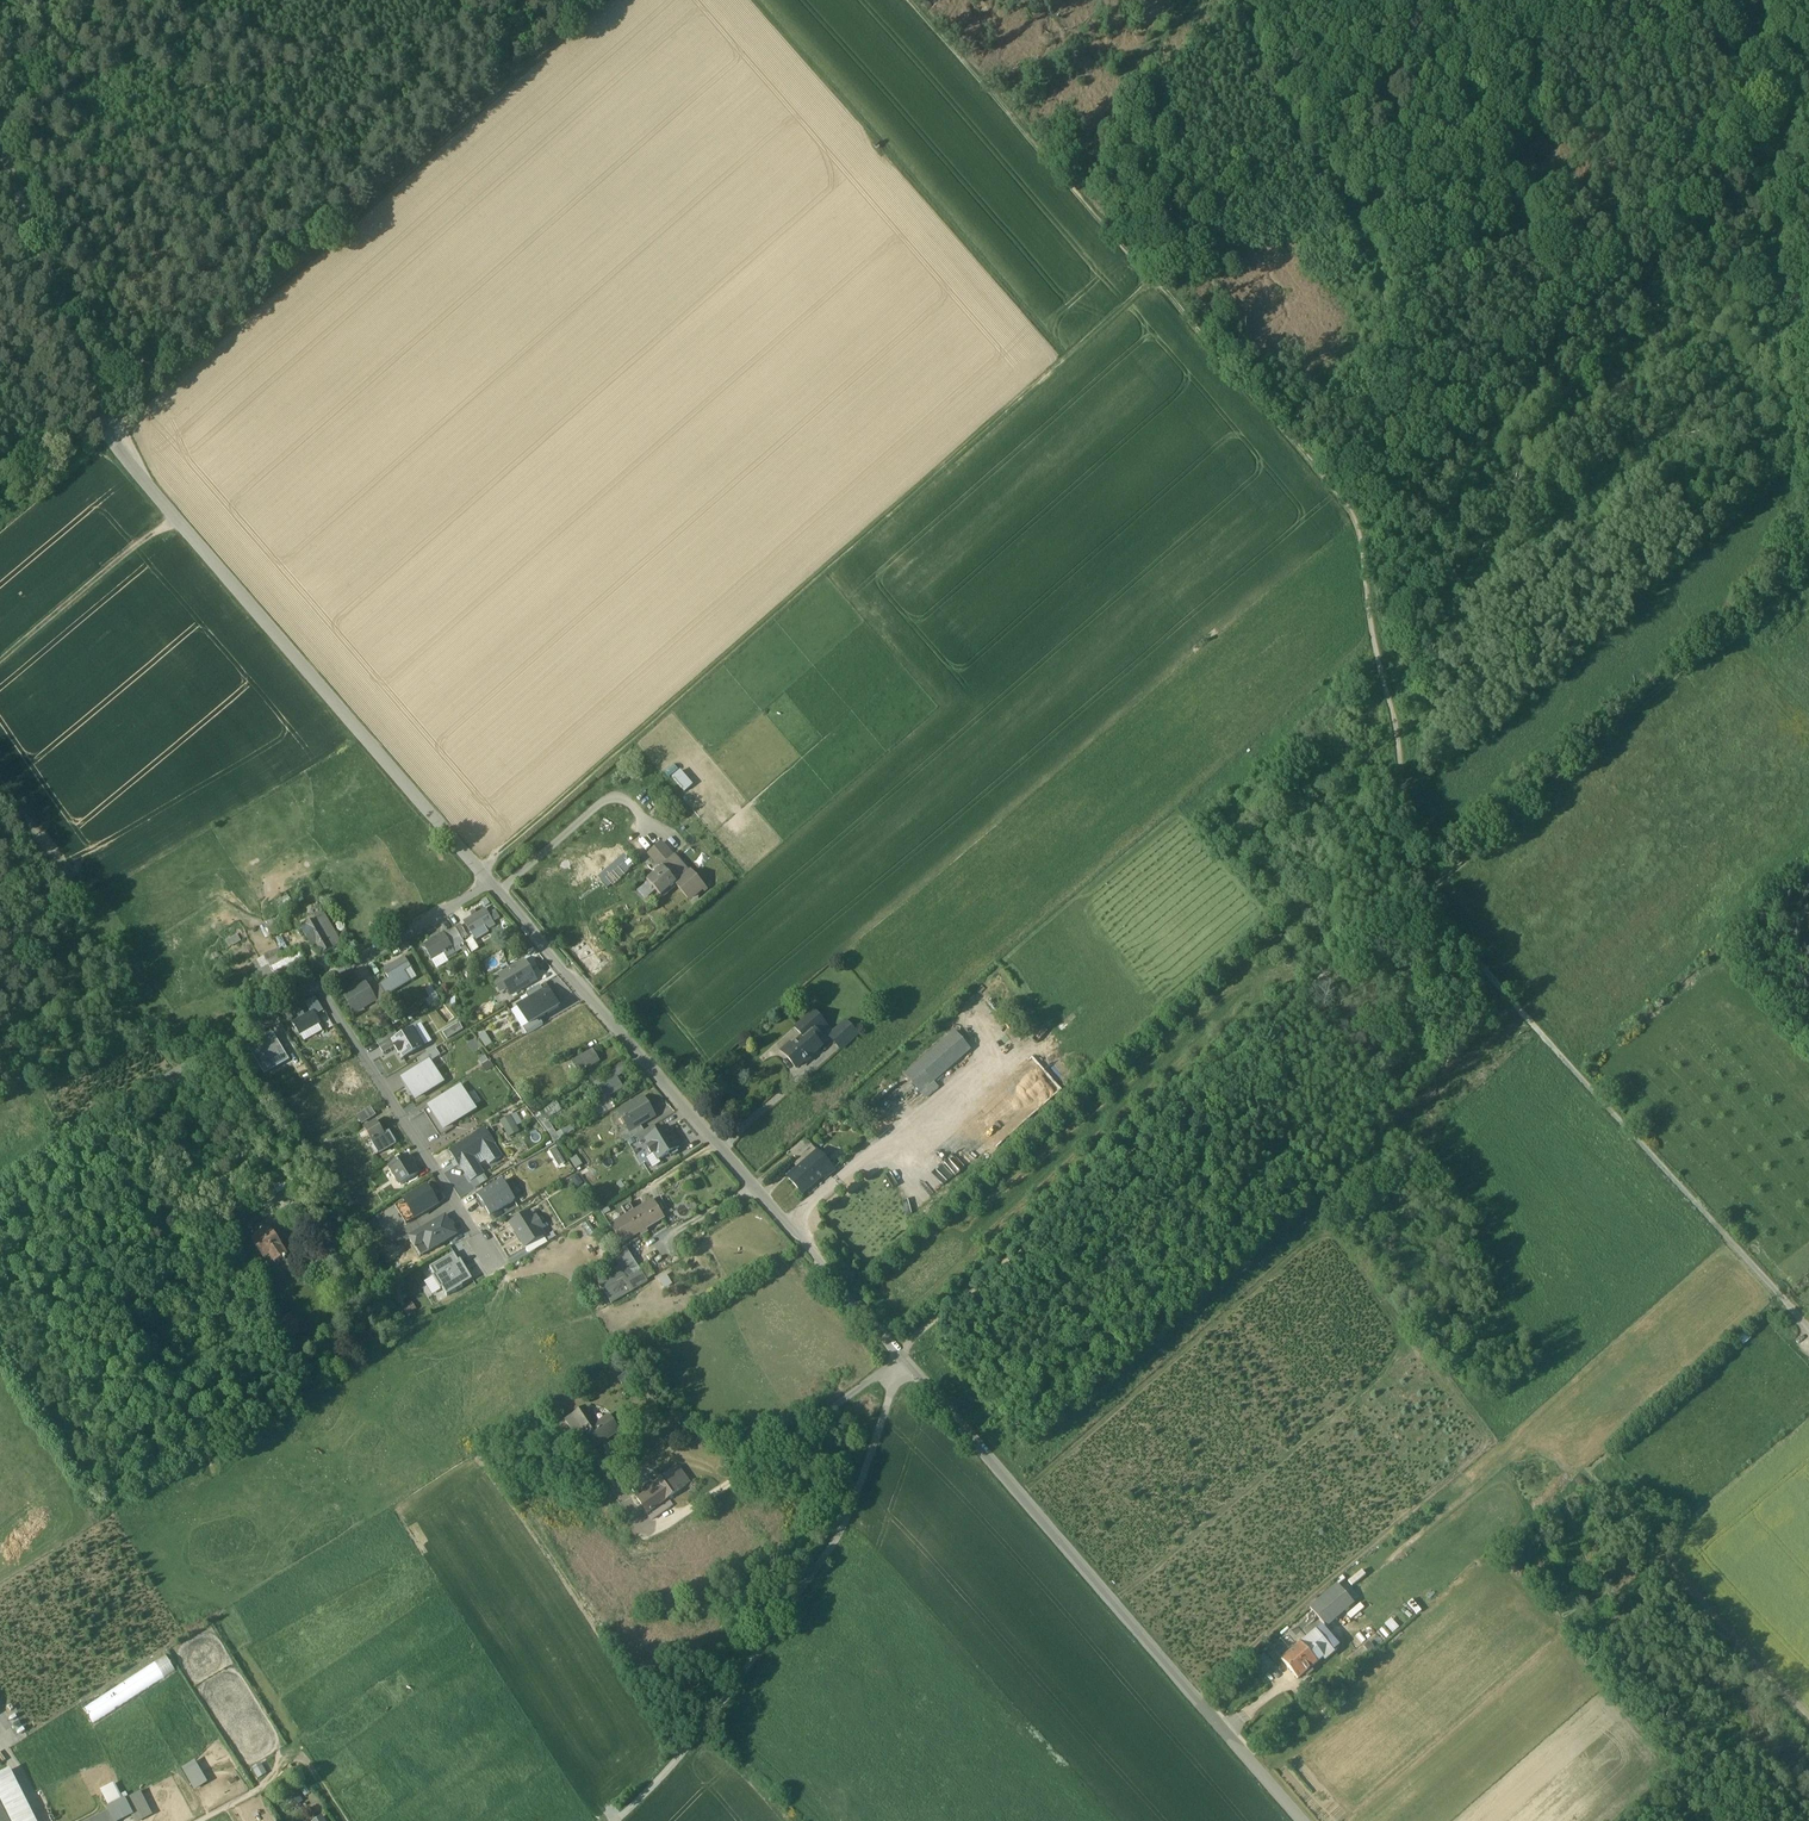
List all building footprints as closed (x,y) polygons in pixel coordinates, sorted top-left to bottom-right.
[(684,770),(675,777),(688,792),(697,785),(684,770)] [(649,856),(660,869),(664,866),(674,857),(662,844),(649,856)] [(674,857),(664,866),(680,884),(677,887),(689,900),(702,889),(674,857)] [(615,886),(633,870),(628,863),(609,880),(615,886)] [(660,869),(648,880),(649,882),(648,884),(654,891),(655,889),(664,898),(677,887),(680,884),(664,866),(660,869)] [(341,944),(323,913),(320,914),(318,910),(311,914),(314,920),(315,920),(332,949),(341,944)] [(484,910),(464,923),(471,934),(491,920),(484,910)] [(283,915),(264,925),(271,937),(290,927),(283,915)] [(332,949),(315,920),(314,920),(301,928),(312,947),(317,944),(322,954),(332,949)] [(227,940),(230,946),(241,941),(239,935),(227,940)] [(443,935),(423,947),(428,955),(438,949),(440,954),(450,948),(443,935)] [(283,958),(279,950),(264,957),(276,980),(306,963),(298,949),(283,958)] [(619,959),(628,968),(634,962),(625,953),(619,959)] [(404,959),(383,972),(389,982),(382,986),(389,996),(411,982),(406,974),(411,971),(404,959)] [(512,997),(536,982),(524,962),(508,972),(500,977),(512,997)] [(601,974),(610,984),(620,975),(611,965),(601,974)] [(365,984),(344,996),(355,1014),(375,1002),(365,984)] [(435,986),(427,989),(431,999),(427,1001),(429,1007),(441,1002),(435,986)] [(540,1020),(559,1009),(548,990),(544,993),(541,987),(526,996),(529,1000),(518,1007),(530,1026),(540,1020)] [(385,1000),(378,989),(373,993),(380,1004),(385,1000)] [(421,1007),(429,996),(423,990),(414,1001),(421,1007)] [(320,1009),(314,1000),(309,1003),(315,1013),(320,1009)] [(994,1010),(986,1017),(998,1031),(1006,1023),(994,1010)] [(815,1014),(799,1028),(806,1036),(809,1033),(810,1033),(822,1022),(815,1014)] [(312,1015),(291,1027),(298,1037),(318,1025),(312,1015)] [(544,1026),(540,1020),(524,1030),(528,1036),(544,1026)] [(857,1035),(845,1023),(830,1037),(841,1050),(857,1035)] [(964,1024),(919,1064),(935,1082),(980,1042),(964,1024)] [(392,1043),(403,1061),(424,1048),(414,1030),(392,1043)] [(806,1036),(785,1054),(797,1068),(822,1047),(810,1033),(809,1033),(806,1036)] [(271,1039),(251,1052),(257,1062),(277,1050),(271,1039)] [(418,1061),(423,1069),(429,1065),(440,1057),(435,1050),(418,1061)] [(592,1051),(572,1063),(578,1073),(599,1061),(592,1051)] [(919,1063),(908,1073),(929,1097),(940,1088),(935,1082),(919,1064),(919,1063)] [(626,1064),(614,1068),(617,1077),(629,1073),(626,1064)] [(417,1100),(442,1084),(429,1065),(423,1069),(404,1081),(417,1100)] [(616,1080),(603,1087),(610,1098),(623,1090),(616,1080)] [(460,1091),(431,1110),(445,1132),(474,1113),(460,1091)] [(652,1117),(642,1100),(620,1112),(630,1129),(652,1117)] [(370,1109),(358,1117),(363,1125),(375,1117),(370,1109)] [(510,1140),(523,1135),(519,1126),(522,1125),(518,1116),(502,1122),(510,1140)] [(383,1136),(376,1123),(365,1130),(373,1143),(374,1142),(384,1136),(383,1136)] [(680,1148),(668,1129),(646,1142),(658,1162),(680,1148)] [(552,1131),(547,1134),(552,1142),(557,1139),(552,1131)] [(390,1132),(383,1136),(384,1136),(374,1142),(380,1153),(396,1143),(390,1132)] [(487,1132),(451,1154),(460,1169),(461,1168),(471,1184),(484,1177),(474,1160),(482,1155),(490,1167),(502,1160),(494,1147),(496,1146),(487,1132)] [(632,1140),(628,1134),(622,1137),(626,1143),(632,1140)] [(813,1147),(795,1162),(801,1168),(810,1161),(819,1154),(813,1147)] [(408,1158),(390,1168),(401,1186),(418,1176),(408,1158)] [(801,1168),(789,1179),(803,1194),(823,1176),(810,1161),(801,1168)] [(910,1184),(915,1198),(945,1188),(940,1174),(910,1184)] [(281,1175),(268,1182),(271,1187),(275,1195),(288,1187),(281,1175)] [(476,1192),(488,1184),(484,1177),(471,1184),(476,1192)] [(480,1197),(479,1198),(490,1216),(514,1202),(503,1184),(480,1197)] [(271,1187),(264,1192),(268,1199),(275,1195),(271,1187)] [(437,1207),(426,1188),(395,1206),(406,1224),(437,1207)] [(651,1202),(609,1229),(619,1244),(620,1246),(638,1235),(640,1238),(646,1234),(644,1231),(662,1219),(651,1202)] [(532,1214),(513,1225),(527,1248),(543,1238),(546,1236),(532,1214)] [(456,1238),(445,1219),(411,1238),(422,1257),(456,1238)] [(268,1231),(265,1233),(263,1230),(253,1237),(255,1239),(250,1242),(262,1260),(267,1257),(272,1265),(285,1257),(277,1244),(280,1242),(274,1234),(271,1236),(268,1231)] [(543,1238),(527,1248),(531,1254),(547,1244),(543,1238)] [(624,1251),(611,1259),(617,1270),(620,1274),(633,1266),(624,1251)] [(517,1253),(509,1257),(511,1263),(519,1259),(517,1253)] [(443,1290),(447,1298),(463,1288),(473,1282),(468,1273),(466,1274),(454,1255),(430,1269),(435,1276),(433,1277),(441,1291),(443,1290)] [(617,1270),(597,1283),(612,1307),(646,1286),(633,1266),(620,1274),(617,1270)] [(286,1318),(277,1324),(287,1340),(296,1334),(286,1318)] [(583,1438),(597,1429),(587,1413),(573,1422),(583,1438)] [(597,1429),(583,1438),(593,1452),(614,1437),(605,1424),(597,1429)] [(676,1494),(686,1486),(681,1479),(677,1482),(672,1475),(666,1479),(676,1494)] [(666,1479),(659,1484),(660,1484),(654,1488),(657,1492),(650,1497),(657,1507),(676,1494),(666,1479)] [(650,1497),(657,1492),(654,1488),(636,1502),(639,1506),(650,1497)] [(650,1497),(639,1506),(646,1515),(657,1507),(650,1497)] [(1356,1567),(1339,1581),(1348,1591),(1365,1577),(1356,1567)] [(1339,1586),(1311,1610),(1327,1627),(1354,1604),(1339,1586)] [(1336,1647),(1320,1629),(1301,1645),(1309,1654),(1314,1649),(1323,1659),(1324,1659),(1328,1660),(1331,1657),(1331,1652),(1336,1647)] [(1291,1633),(1272,1649),(1282,1661),(1301,1645),(1291,1633)] [(1309,1654),(1301,1645),(1282,1661),(1299,1681),(1318,1664),(1309,1654)] [(1272,1649),(1254,1665),(1264,1677),(1282,1661),(1272,1649)] [(1323,1659),(1314,1649),(1309,1654),(1318,1664),(1323,1659)] [(94,1720),(179,1671),(170,1655),(85,1704),(94,1720)] [(196,1788),(211,1780),(199,1759),(184,1767),(196,1788)] [(0,1774),(0,1820),(38,1820),(11,1768),(0,1774)] [(138,1796),(125,1803),(135,1820),(137,1820),(149,1815),(138,1796)] [(109,1810),(87,1820),(115,1820),(109,1810)]
